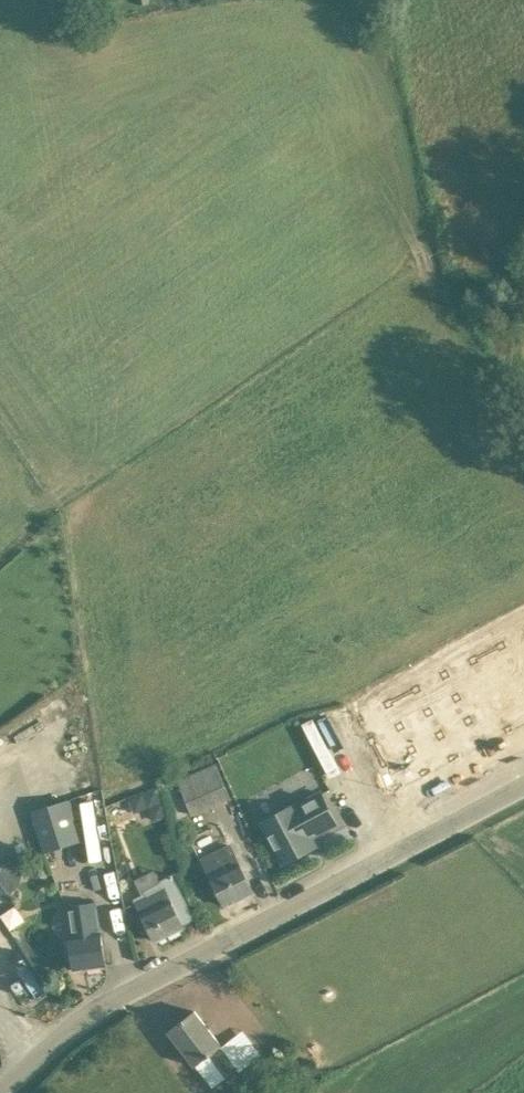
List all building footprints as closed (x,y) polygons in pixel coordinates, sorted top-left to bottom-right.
[(194,814),(230,799),(216,764),(180,779),(194,814)] [(158,786),(144,791),(149,805),(155,819),(169,814),(158,786)] [(284,862),(316,846),(309,833),(317,829),(318,832),(338,822),(322,792),(295,806),(294,804),(263,821),(284,862)] [(81,839),(68,798),(32,809),(45,851),(81,839)] [(203,849),(227,843),(223,827),(198,833),(203,849)] [(226,905),(254,891),(229,842),(201,856),(226,905)] [(9,888),(22,877),(12,865),(0,875),(0,877),(9,888)] [(195,918),(174,874),(160,881),(144,889),(145,892),(133,898),(153,939),(195,918)] [(97,900),(66,904),(76,970),(106,965),(97,900)] [(195,1010),(169,1030),(195,1064),(208,1054),(225,1077),(239,1067),(195,1010)]
